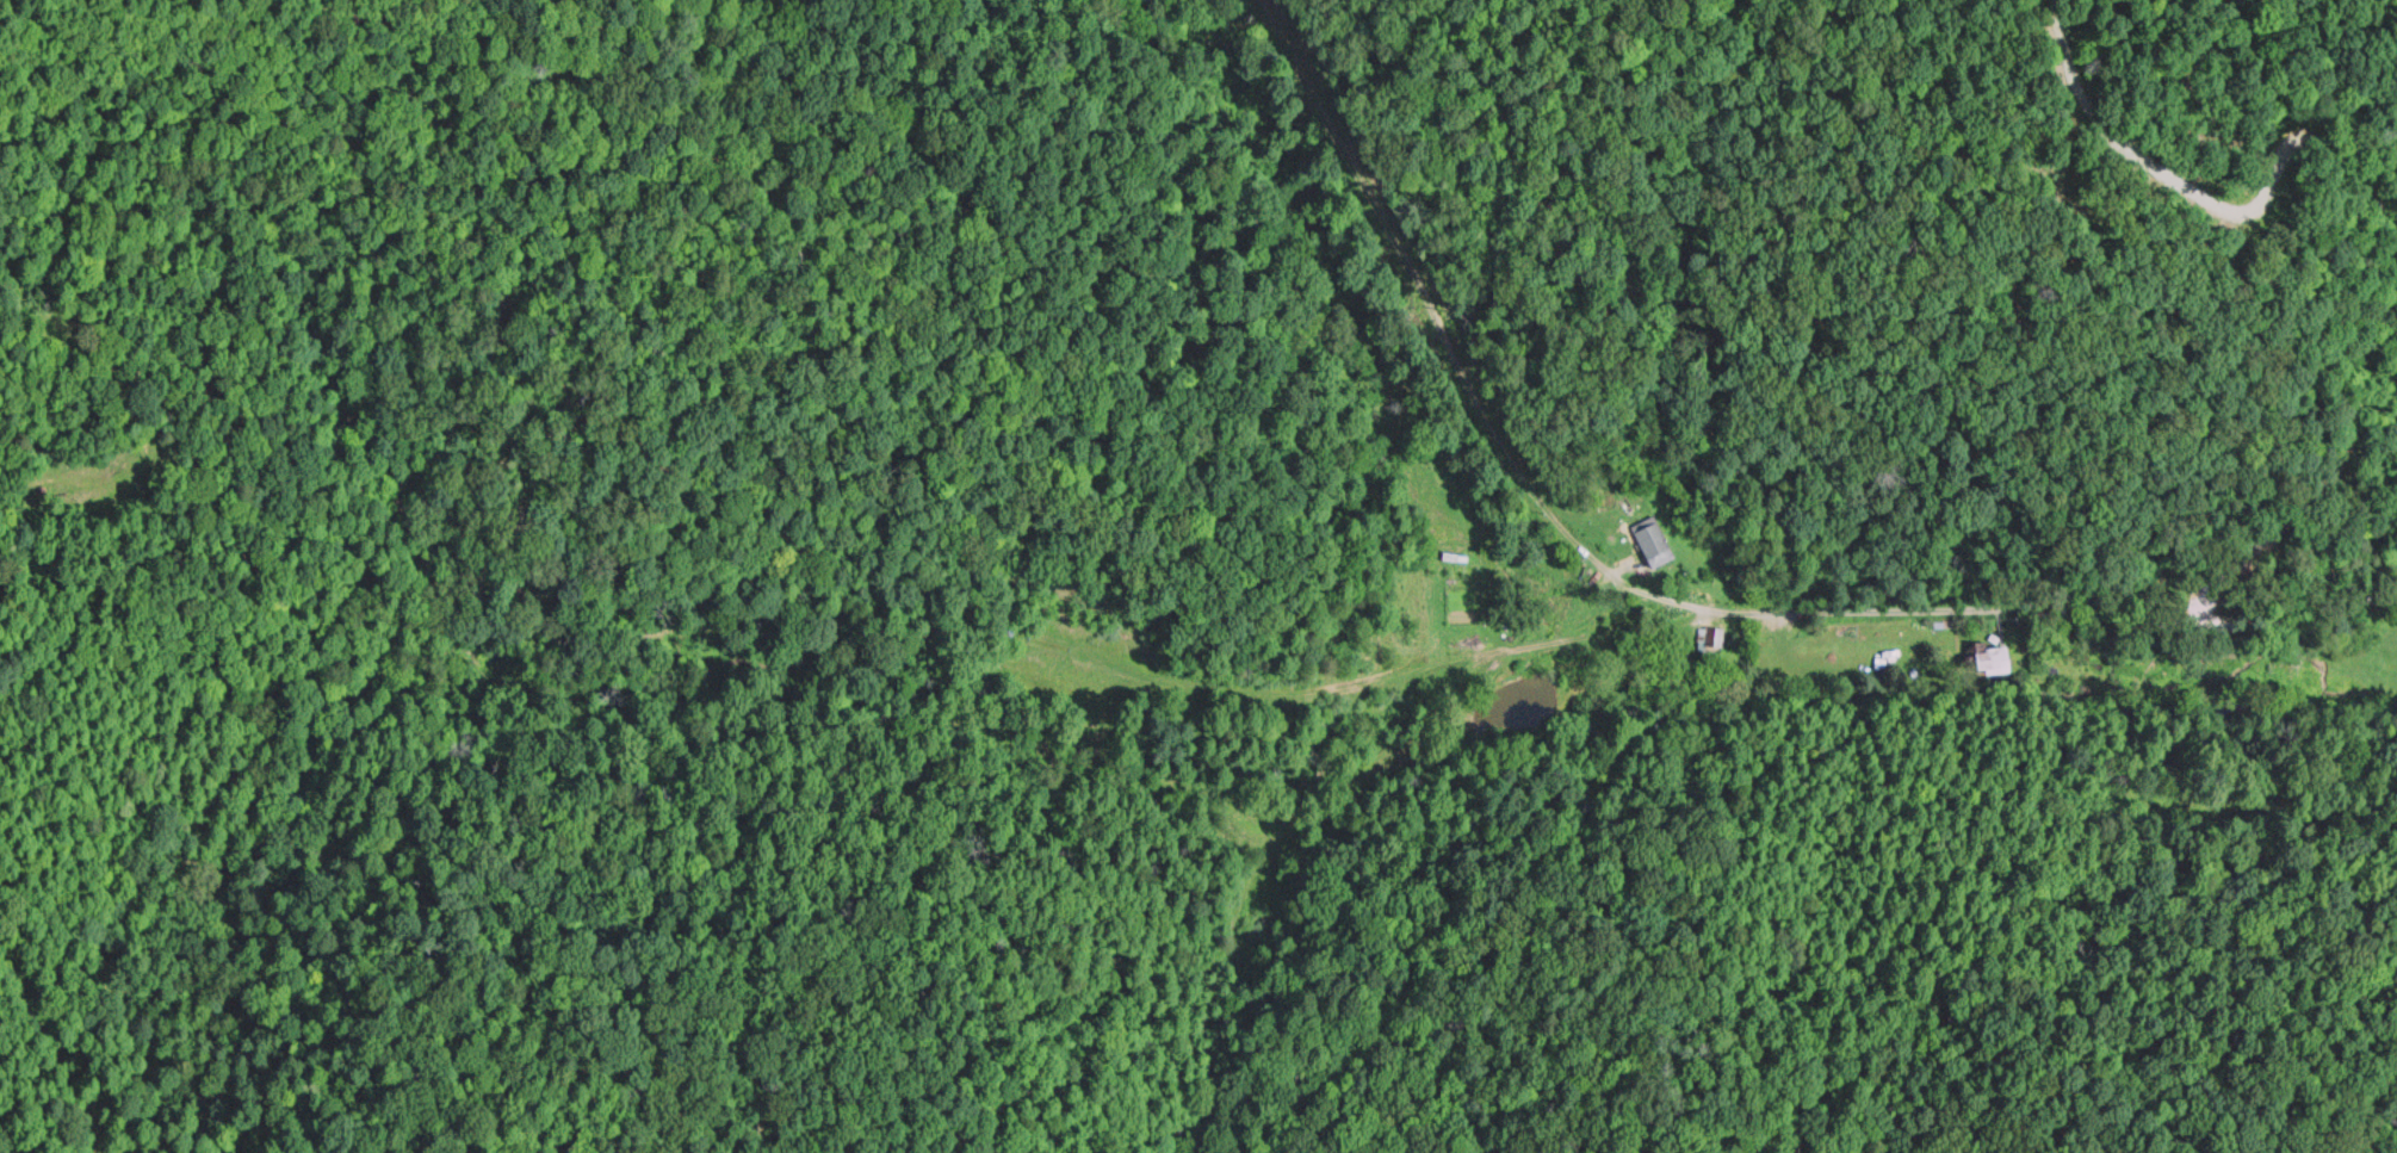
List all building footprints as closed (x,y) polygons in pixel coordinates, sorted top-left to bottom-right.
[(1683,558),(1662,515),(1639,526),(1660,569),(1683,558)] [(2012,673),(2012,648),(1981,648),(1981,673),(2012,673)]
